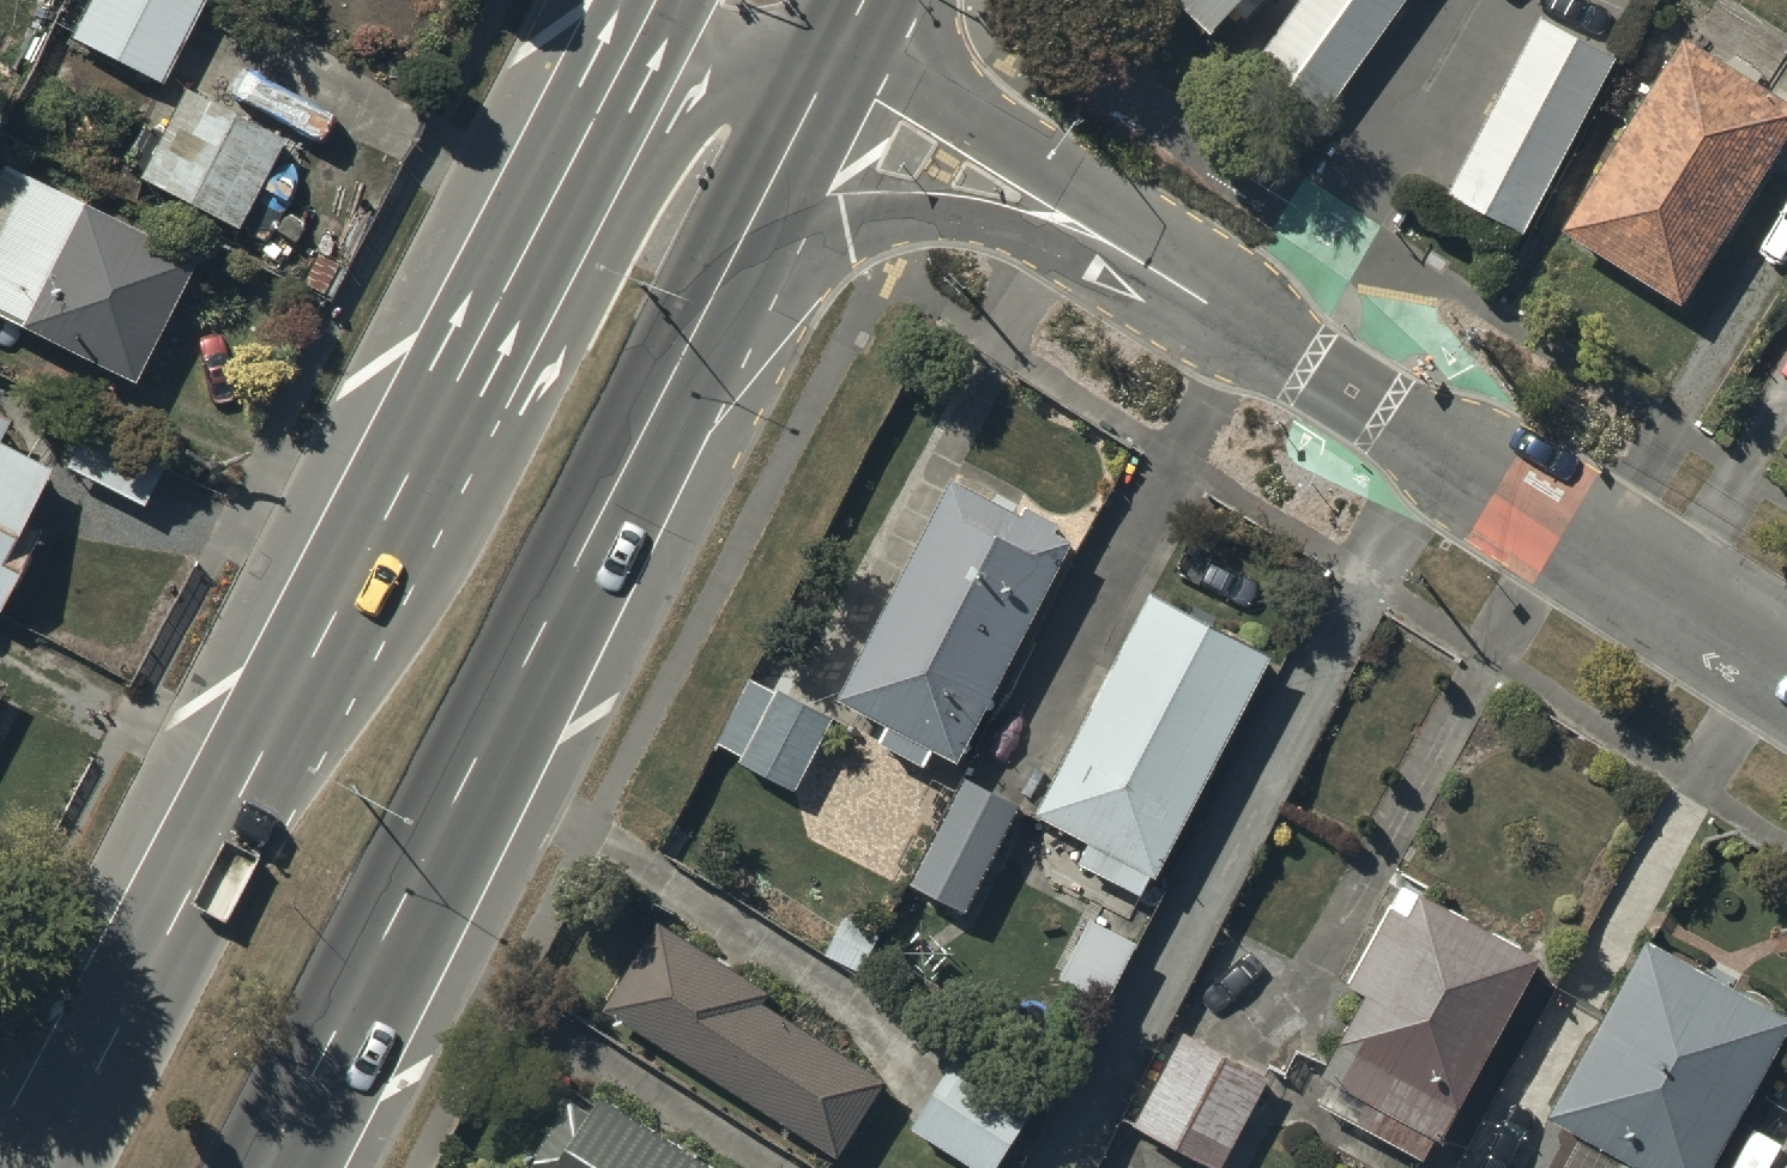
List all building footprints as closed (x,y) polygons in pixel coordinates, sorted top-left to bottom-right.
[(67,33),(156,78),(195,0),(83,0),(67,33)] [(1239,0),(1182,0),(1211,28),(1239,0)] [(1253,57),(1326,109),(1404,0),(1294,0),(1253,57)] [(1618,53),(1542,13),(1449,188),(1524,228),(1618,53)] [(1683,29),(1560,223),(1678,297),(1786,126),(1786,95),(1683,29)] [(280,128),(191,82),(148,165),(237,211),(280,128)] [(1,154),(0,156),(0,302),(131,369),(191,251),(1,154)] [(0,600),(37,527),(27,517),(56,459),(0,431),(0,600)] [(954,471),(839,692),(890,718),(882,733),(927,756),(934,742),(960,756),(1075,536),(1057,527),(1062,518),(1027,499),(1023,507),(954,471)] [(1150,586),(1034,806),(1090,836),(1079,857),(1140,889),(1150,870),(1155,873),(1273,650),(1150,586)] [(757,673),(721,741),(746,754),(743,761),(800,792),(840,718),(757,673)] [(966,907),(1020,798),(968,770),(913,881),(966,907)] [(1430,1155),(1541,953),(1429,892),(1416,914),(1388,899),(1345,977),(1369,990),(1324,1072),(1333,1077),(1322,1097),(1430,1155)] [(664,917),(609,1003),(842,1151),(889,1078),(768,1000),(776,988),(664,917)] [(1786,1025),(1786,1009),(1645,932),(1547,1112),(1623,1153),(1614,1167),(1707,1167),(1786,1025)] [(1188,1027),(1136,1122),(1220,1167),(1221,1167),(1273,1074),(1188,1027)] [(981,1167),(999,1167),(1040,1094),(958,1044),(910,1123),(981,1167)] [(603,1087),(591,1106),(572,1094),(534,1154),(555,1167),(554,1167),(731,1167),(603,1087)]
